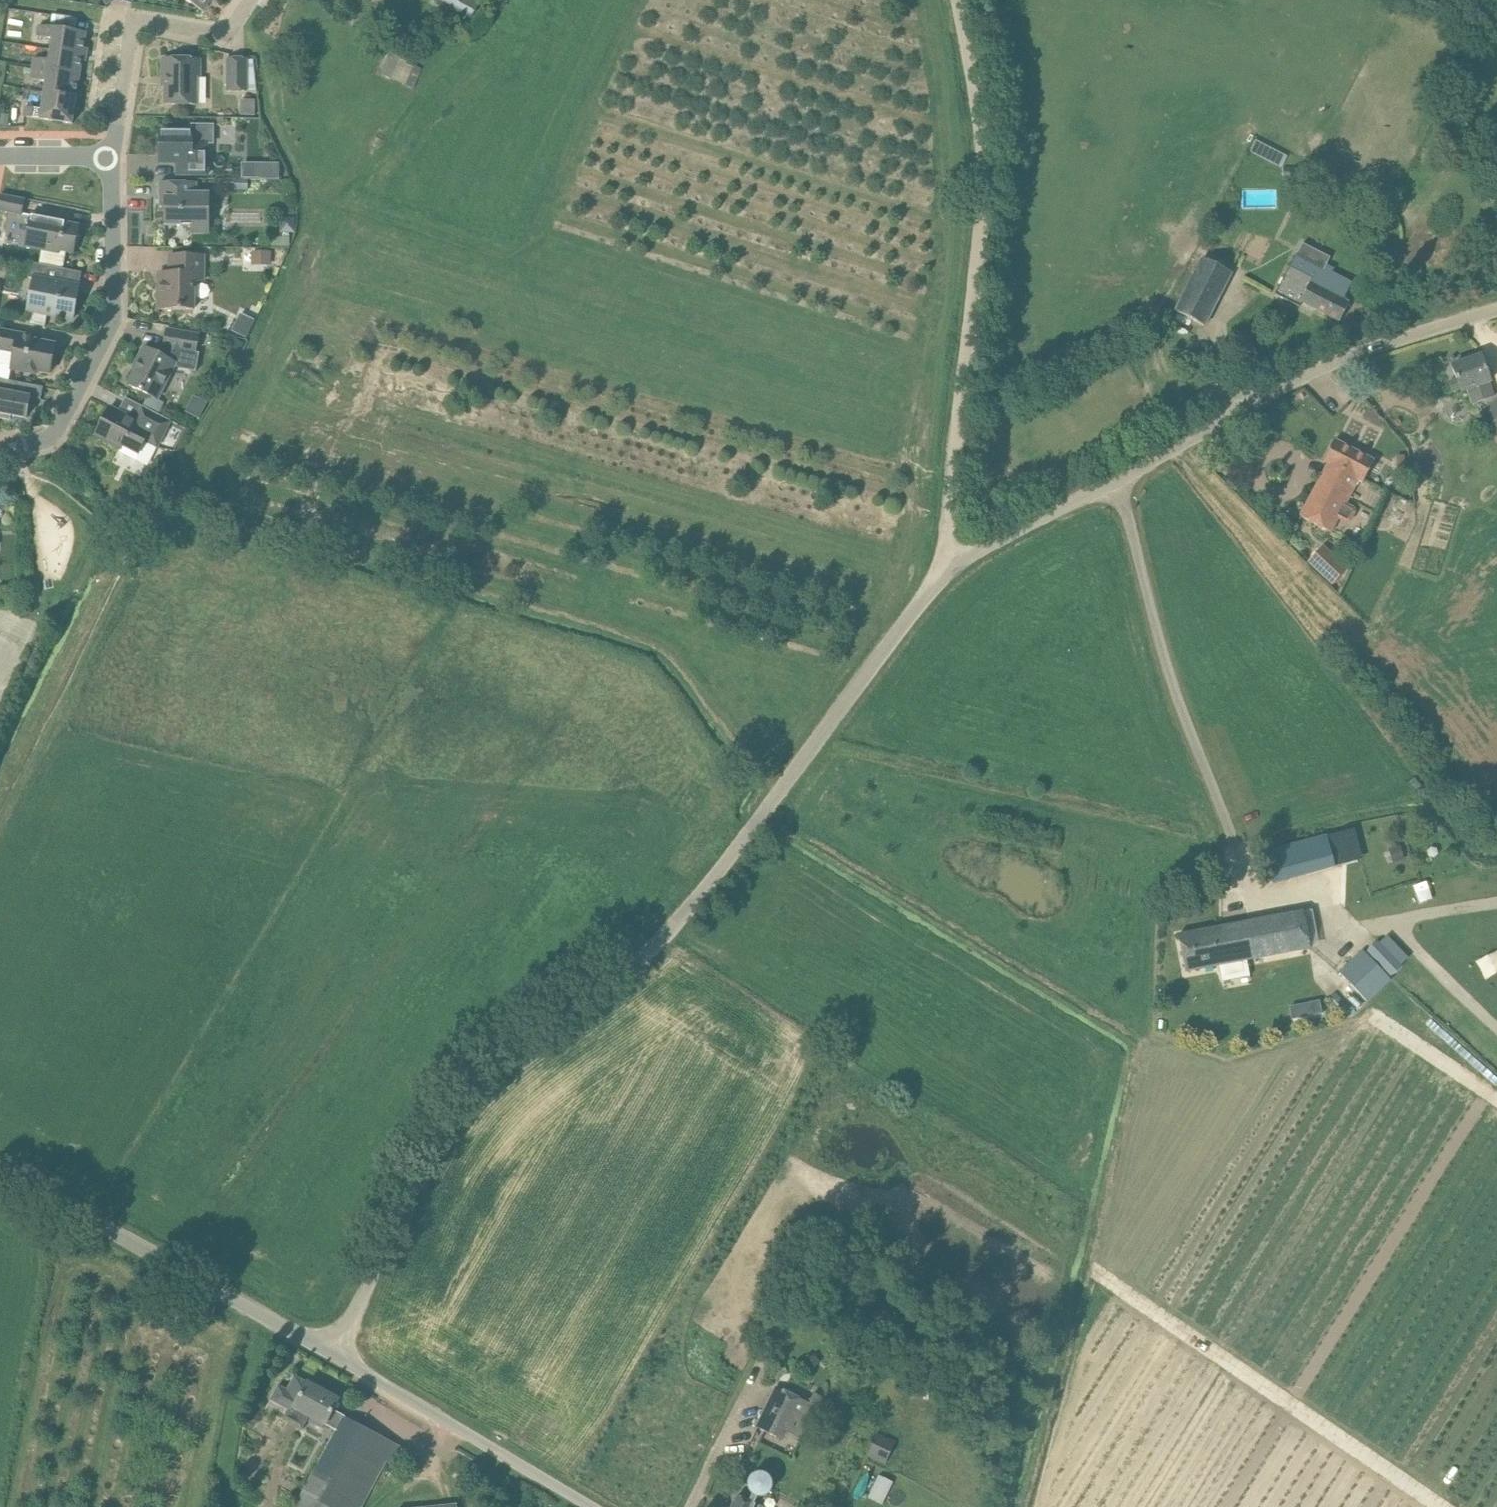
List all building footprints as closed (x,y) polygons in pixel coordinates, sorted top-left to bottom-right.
[(211,0),(186,0),(203,11),(211,0)] [(470,22),(483,0),(433,0),(432,0),(470,22)] [(87,33),(64,29),(40,26),(38,37),(53,39),(52,50),(87,55),(88,49),(84,48),(87,33)] [(86,62),(87,55),(52,50),(50,60),(35,58),(33,69),(80,76),(82,61),(86,62)] [(383,73),(406,84),(416,63),(393,52),(383,73)] [(247,59),(245,59),(229,59),(229,93),(247,92),(247,79),(247,59)] [(197,76),(200,77),(200,60),(163,60),(163,87),(166,87),(166,105),(197,105),(197,76)] [(80,76),(33,69),(31,80),(47,82),(45,96),(80,101),(82,91),(78,91),(80,76)] [(79,111),(80,101),(45,96),(42,110),(26,108),(24,117),(73,124),(75,110),(79,111)] [(0,122),(0,126),(8,127),(10,115),(1,114),(0,122)] [(160,130),(160,163),(176,163),(180,163),(182,163),(181,175),(207,175),(207,143),(213,143),(213,126),(195,126),(195,130),(180,130),(160,130)] [(243,179),(282,178),(281,161),(243,162),(243,179)] [(197,184),(180,183),(160,183),(160,212),(166,212),(166,226),(190,226),(190,234),(209,234),(209,195),(196,195),(197,184)] [(0,196),(0,210),(23,214),(25,201),(0,196)] [(66,221),(58,219),(31,214),(25,247),(55,253),(55,250),(74,254),(80,226),(65,223),(66,221)] [(1297,252),(1275,295),(1299,307),(1302,302),(1340,322),(1349,304),(1344,301),(1353,284),(1353,283),(1347,279),(1334,273),(1335,269),(1327,265),(1330,258),(1303,244),(1298,253),(1297,252)] [(204,256),(190,256),(170,255),(170,273),(159,273),(159,310),(179,310),(194,311),(194,282),(204,282),(204,256)] [(1176,312),(1205,326),(1232,273),(1203,258),(1176,312)] [(66,270),(47,266),(31,263),(28,278),(34,279),(28,311),(57,317),(73,320),(80,287),(64,283),(66,270)] [(1410,267),(1405,268),(1406,279),(1422,278),(1422,273),(1421,267),(1410,267)] [(249,336),(255,318),(241,313),(235,331),(249,336)] [(141,362),(129,386),(158,400),(176,365),(181,366),(181,368),(196,370),(199,354),(197,354),(200,335),(167,330),(164,348),(169,349),(165,357),(145,347),(138,361),(141,362)] [(15,334),(2,331),(0,339),(0,349),(15,352),(11,369),(36,374),(37,370),(51,373),(54,354),(52,354),(53,345),(34,341),(34,337),(15,334)] [(1449,383),(1452,392),(1461,389),(1462,392),(1468,390),(1473,405),(1474,404),(1496,432),(1496,399),(1495,400),(1489,383),(1489,382),(1491,382),(1482,356),(1453,366),(1457,380),(1449,383)] [(0,379),(0,418),(10,420),(11,416),(26,419),(31,397),(15,394),(17,382),(0,379)] [(188,413),(201,416),(206,400),(193,396),(188,413)] [(172,421),(161,416),(143,407),(136,420),(110,407),(96,436),(113,445),(122,449),(120,452),(137,460),(147,441),(159,447),(172,421)] [(1325,462),(1328,464),(1359,480),(1364,483),(1375,464),(1335,442),(1325,462)] [(1398,473),(1407,472),(1406,463),(1397,464),(1398,473)] [(1359,480),(1328,464),(1301,516),(1331,532),(1338,520),(1347,524),(1352,522),(1356,512),(1355,508),(1347,503),(1359,480)] [(1349,568),(1324,545),(1308,563),(1333,586),(1349,568)] [(1274,883),(1335,866),(1327,836),(1265,852),(1274,883)] [(1400,846),(1390,849),(1394,863),(1405,859),(1400,846)] [(1221,927),(1179,935),(1186,972),(1219,966),(1223,982),(1250,977),(1247,961),(1310,949),(1309,943),(1305,918),(1303,912),(1223,927),(1221,927)] [(1372,946),(1368,952),(1392,977),(1402,967),(1401,966),(1380,944),(1379,942),(1372,946)] [(1392,981),(1363,951),(1340,973),(1369,1003),(1392,981)] [(1320,1001),(1308,1003),(1310,1016),(1322,1014),(1320,1001)] [(339,1400),(326,1393),(328,1390),(312,1381),(310,1384),(308,1383),(307,1383),(295,1377),(288,1391),(279,1386),(272,1400),(292,1411),(294,1408),(312,1418),(310,1421),(323,1428),(325,1424),(338,1431),(297,1506),(362,1506),(386,1462),(402,1470),(411,1452),(334,1410),(339,1400)] [(775,1387),(756,1427),(784,1442),(788,1433),(800,1439),(812,1415),(817,1418),(826,1399),(815,1394),(810,1404),(775,1387)] [(867,1456),(885,1465),(895,1442),(878,1434),(867,1456)] [(758,1497),(761,1497),(764,1497),(767,1495),(769,1493),(771,1490),(772,1487),(773,1484),(772,1482),(771,1479),(769,1476),(766,1474),(763,1473),(760,1473),(757,1473),(754,1475),(752,1476),(750,1479),(749,1482),(748,1485),(749,1489),(750,1492),(753,1494),(749,1502),(738,1496),(733,1506),(760,1506),(754,1504),(758,1497)] [(879,1474),(871,1498),(887,1503),(894,1479),(879,1474)]
